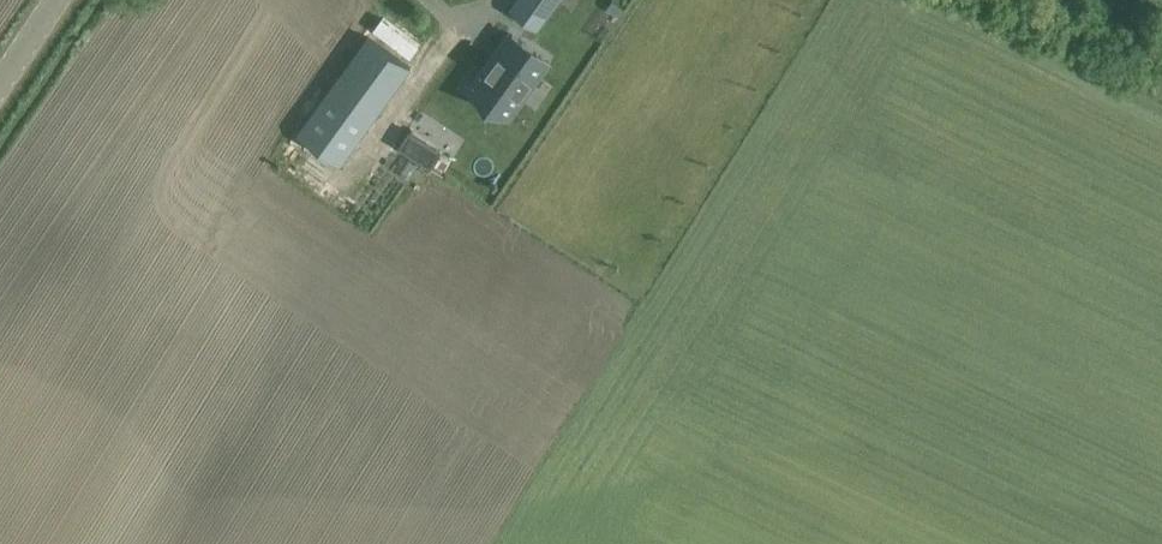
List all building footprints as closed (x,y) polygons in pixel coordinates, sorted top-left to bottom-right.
[(374,17),(367,30),(382,38),(380,42),(410,59),(420,42),(374,17)] [(491,75),(478,93),(506,113),(519,95),(523,98),(536,79),(532,77),(545,59),(512,34),(486,71),(491,75)] [(340,162),(409,67),(368,37),(298,132),(340,162)] [(409,130),(398,147),(430,167),(441,150),(409,130)]
